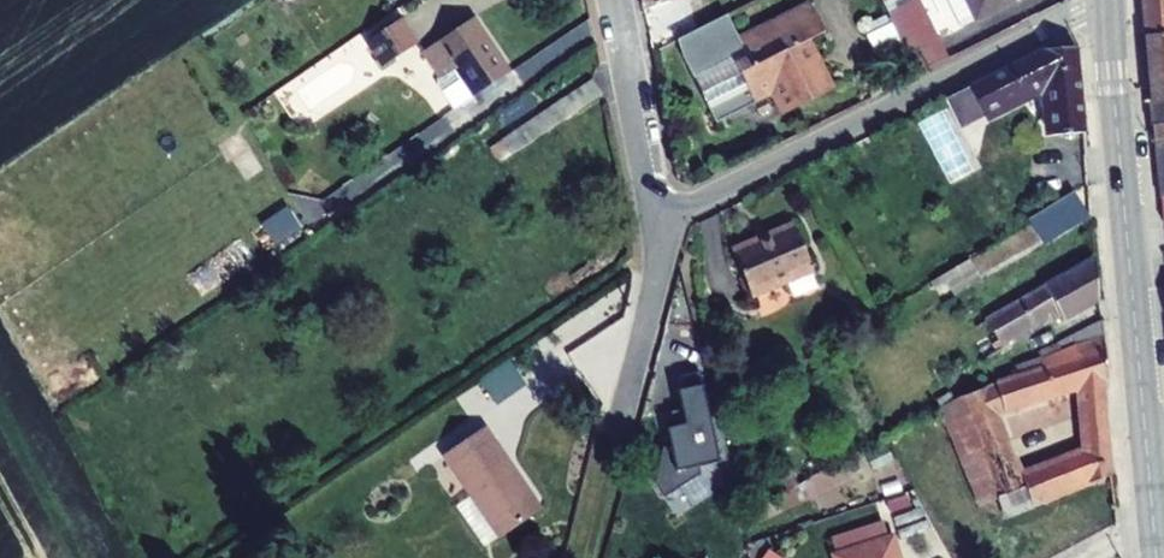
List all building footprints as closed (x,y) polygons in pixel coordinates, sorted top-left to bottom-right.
[(655,11),(680,1),(682,3),(689,0),(653,0),(655,11)] [(976,23),(1025,0),(965,0),(976,23)] [(900,19),(926,73),(958,56),(932,3),(900,19)] [(820,4),(748,40),(737,16),(690,40),(728,117),(782,90),(795,114),(842,89),(818,42),(834,33),(820,4)] [(1163,35),(1163,5),(1142,6),(1145,36),(1163,35)] [(400,20),(365,44),(381,68),(417,45),(400,20)] [(476,23),(427,56),(462,107),(477,96),(479,100),(513,77),(476,23)] [(860,49),(872,76),(894,66),(881,38),(860,49)] [(1145,40),(1152,111),(1163,110),(1163,39),(1145,40)] [(955,100),(970,128),(1057,86),(1062,136),(1095,133),(1088,47),(1053,50),(955,100)] [(603,80),(514,138),(524,154),(613,95),(603,80)] [(1154,129),(1163,128),(1163,110),(1152,111),(1154,129)] [(1156,150),(1163,150),(1163,128),(1154,129),(1156,150)] [(1073,196),(1026,222),(1040,248),(1087,222),(1073,196)] [(274,246),(300,231),(287,209),(261,225),(274,246)] [(742,251),(763,298),(823,271),(803,224),(742,251)] [(1000,318),(1016,346),(1062,319),(1065,323),(1072,319),(1075,323),(1111,302),(1106,256),(1000,318)] [(1050,356),(1053,361),(1114,341),(1112,321),(1048,350),(1050,356)] [(1010,500),(1017,520),(1122,477),(1118,429),(1095,431),(1096,446),(1030,471),(1006,412),(1090,386),(1093,412),(1116,409),(1113,381),(1118,380),(1114,341),(1053,361),(1050,356),(1026,367),(1029,374),(952,409),(992,506),(1010,500)] [(655,482),(666,497),(701,475),(699,466),(719,461),(699,372),(681,375),(684,388),(678,388),(682,408),(671,411),(655,482)] [(1093,412),(1095,431),(1118,429),(1116,409),(1093,412)] [(487,511),(507,541),(544,516),(489,437),(454,462),(487,511)] [(487,511),(469,523),(489,553),(507,541),(487,511)] [(861,557),(929,557),(915,526),(858,551),(861,557)]
